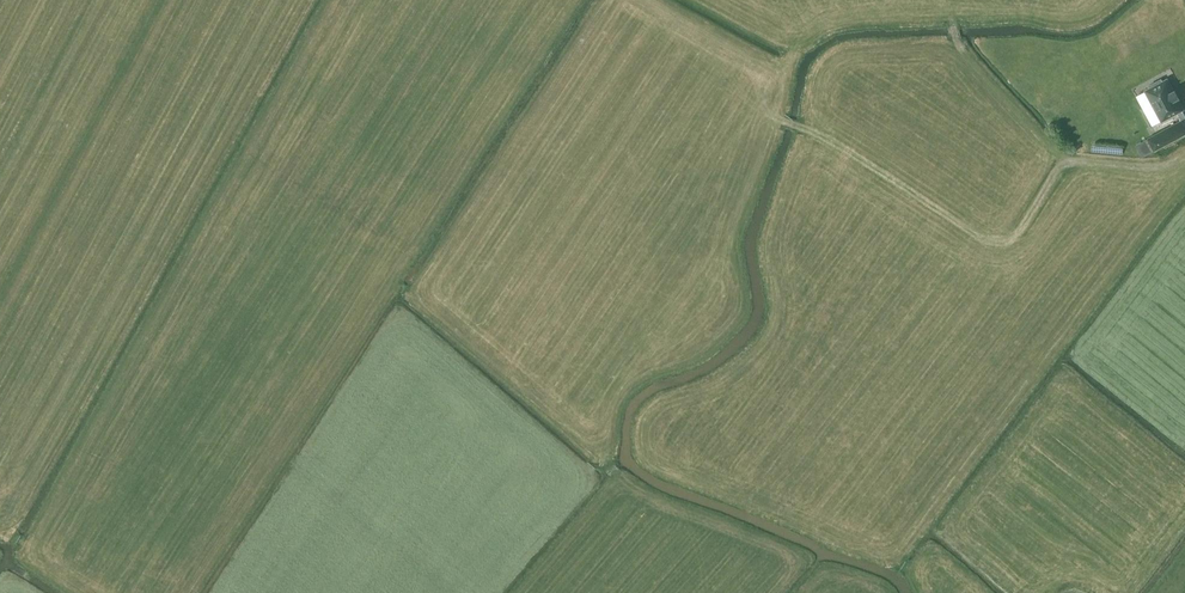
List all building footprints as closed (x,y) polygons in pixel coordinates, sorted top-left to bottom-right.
[(1182,108),(1183,108),(1177,97),(1179,96),(1175,88),(1173,89),(1167,78),(1163,81),(1161,78),(1149,85),(1151,87),(1146,90),(1162,119),(1176,111),(1181,120),(1184,118),(1184,113),(1182,108)] [(1155,149),(1179,136),(1178,135),(1184,131),(1184,118),(1181,120),(1148,138),(1136,145),(1142,156),(1155,149)]
